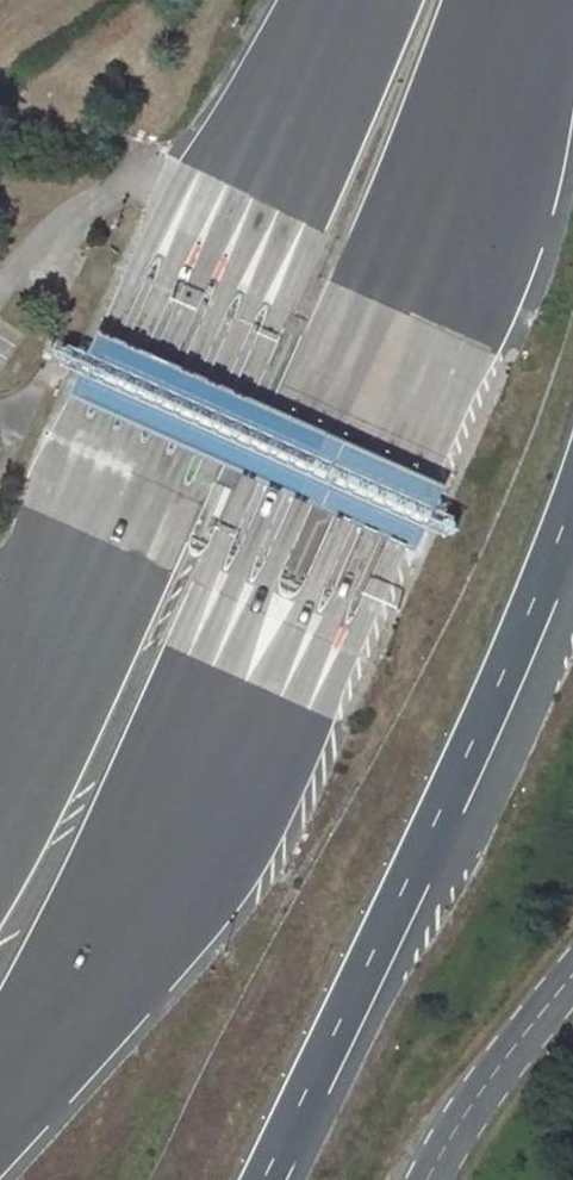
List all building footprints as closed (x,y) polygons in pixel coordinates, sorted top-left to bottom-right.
[(109,331),(78,399),(410,546),(439,481),(109,331)]
